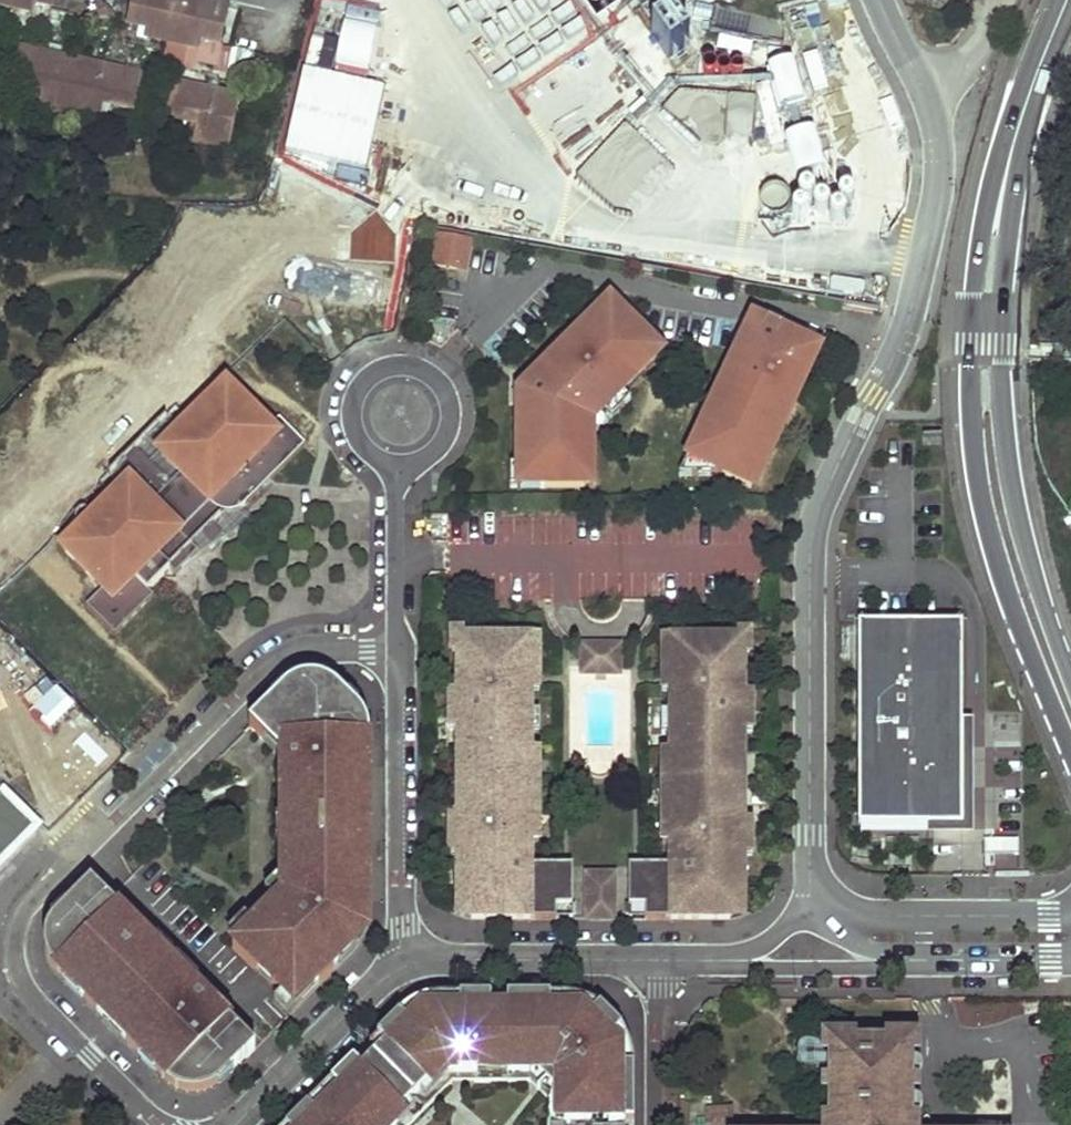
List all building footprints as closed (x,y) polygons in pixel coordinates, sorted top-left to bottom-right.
[(32,14),(33,7),(51,11),(54,0),(0,0),(0,7),(32,14)] [(131,30),(148,35),(146,41),(197,52),(199,46),(218,50),(227,10),(206,5),(203,18),(193,16),(195,8),(161,0),(137,0),(131,30)] [(64,61),(25,52),(18,86),(44,92),(41,110),(98,122),(103,104),(133,111),(140,78),(99,70),(97,79),(80,75),(62,71),(64,61)] [(62,71),(80,75),(82,65),(64,61),(62,71)] [(97,79),(99,70),(82,65),(80,75),(97,79)] [(220,97),(179,87),(171,120),(202,127),(197,148),(228,154),(237,111),(218,106),(220,97)] [(218,106),(237,111),(239,101),(220,97),(218,106)] [(469,239),(437,234),(432,265),(455,269),(464,263),(469,239)] [(622,390),(662,350),(634,323),(632,325),(622,334),(607,319),(602,314),(587,330),(583,326),(540,371),(544,374),(528,390),(521,390),(517,395),(517,408),(519,408),(519,467),(524,467),(525,489),(589,488),(588,440),(588,425),(599,414),(601,416),(605,411),(618,398),(617,396),(622,390)] [(611,316),(607,319),(622,334),(632,325),(625,318),(611,316)] [(722,475),(750,489),(769,447),(773,449),(788,417),(784,416),(795,391),(799,393),(808,374),(797,369),(808,345),(781,332),(783,329),(766,321),(764,324),(751,318),(713,400),(718,403),(708,424),(712,426),(703,447),(695,463),(722,475)] [(819,350),(808,345),(797,369),(808,374),(819,350)] [(270,430),(227,387),(181,434),(161,454),(182,475),(152,505),(130,484),(124,490),(95,519),(84,530),(64,551),(104,590),(87,607),(116,635),(155,597),(149,592),(171,570),(176,575),(199,552),(181,534),(197,518),(211,504),(215,508),(223,512),(229,513),(233,513),(239,511),(241,510),(246,506),(272,480),(307,446),(280,419),(270,430)] [(631,399),(622,390),(617,396),(618,398),(605,411),(613,418),(631,399)] [(713,400),(707,397),(697,419),(708,424),(718,403),(713,400)] [(601,416),(599,414),(588,425),(588,440),(591,440),(607,421),(601,416)] [(181,434),(166,420),(111,476),(124,490),(130,484),(152,505),(182,475),(161,454),(181,434)] [(703,447),(694,442),(678,476),(722,475),(695,463),(703,447)] [(519,467),(512,467),(513,489),(525,489),(524,467),(519,467)] [(215,508),(211,504),(197,518),(181,534),(199,552),(213,546),(222,541),(251,523),(239,511),(233,513),(229,513),(223,512),(215,508)] [(95,519),(91,514),(90,512),(86,511),(81,511),(77,515),(76,518),(76,520),(78,525),(84,530),(95,519)] [(963,724),(962,625),(859,626),(860,828),(930,827),(930,825),(959,825),(958,724),(963,724)] [(527,640),(459,640),(459,752),(460,752),(460,812),(459,812),(459,889),(461,889),(472,889),(472,914),(472,921),(557,920),(557,906),(557,888),(535,887),(535,866),(531,866),(531,845),(531,812),(528,812),(528,751),(531,751),(531,697),(518,697),(518,675),(527,675),(527,640)] [(527,640),(527,675),(531,675),(536,675),(536,640),(527,640)] [(744,753),(745,641),(676,641),(676,676),(685,676),(685,698),(672,698),(672,752),(676,752),(676,813),(672,813),(672,846),(672,866),(668,866),(668,888),(646,888),(646,907),(646,921),(731,921),(731,914),(731,889),(742,889),(744,889),(744,813),(742,812),(742,753),(744,753)] [(672,676),(676,676),(676,641),(667,641),(667,676),(672,676)] [(603,649),(584,646),(584,666),(620,666),(620,646),(603,649)] [(518,675),(518,697),(531,697),(531,675),(527,675),(518,675)] [(685,698),(685,676),(676,676),(672,676),(672,698),(685,698)] [(233,949),(296,1011),(351,956),(362,942),(368,926),(370,918),(370,738),(369,730),(365,720),(363,716),(334,688),(325,684),(312,681),(305,682),(296,685),(288,690),(250,727),(272,750),(276,746),(287,757),(283,760),(283,883),(287,883),(287,898),(285,901),(284,899),(283,900),(233,949)] [(276,746),(272,750),(283,760),(287,757),(276,746)] [(531,751),(528,751),(528,812),(531,812),(531,845),(540,845),(540,811),(539,798),(537,781),(537,751),(531,751)] [(676,813),(676,752),(672,752),(667,752),(667,782),(664,798),(663,811),(663,845),(672,846),(672,813),(676,813)] [(38,828),(2,792),(0,794),(0,866),(38,828)] [(557,888),(557,906),(574,906),(574,866),(535,866),(535,887),(557,888)] [(646,888),(668,888),(668,866),(630,866),(630,907),(646,907),(646,888)] [(586,920),(617,921),(617,877),(586,877),(586,920)] [(67,963),(179,1076),(188,1080),(197,1081),(204,1079),(210,1076),(211,1074),(222,1064),(232,1074),(256,1051),(92,886),(68,909),(79,920),(67,932),(62,940),(61,950),(62,954),(63,958),(67,963)] [(472,889),(461,889),(461,914),(472,914),(472,889)] [(742,889),(731,889),(731,914),(742,915),(742,889)] [(557,906),(557,920),(574,920),(574,906),(557,906)] [(646,907),(630,907),(630,921),(646,921),(646,907)] [(79,920),(68,909),(58,920),(53,925),(49,932),(46,942),(46,947),(47,955),(49,962),(54,971),(170,1088),(179,1093),(188,1095),(197,1096),(203,1095),(212,1092),(218,1088),(222,1085),(232,1074),(222,1064),(211,1074),(210,1076),(204,1079),(197,1081),(188,1080),(179,1076),(67,963),(63,958),(62,954),(61,950),(62,940),(67,932),(79,920)] [(453,1083),(464,1072),(476,1083),(531,1083),(537,1077),(549,1089),(549,1101),(549,1124),(634,1124),(634,1068),(634,1061),(632,1052),(629,1044),(626,1035),(621,1028),(617,1023),(614,1019),(609,1015),(602,1010),(594,1005),(585,1002),(577,1000),(568,998),(563,998),(443,998),(439,998),(432,999),(425,1000),(419,1003),(412,1007),(406,1011),(400,1016),(292,1124),(412,1124),(453,1083)] [(914,1043),(828,1043),(828,1124),(914,1124),(914,1043)] [(476,1083),(464,1072),(453,1083),(476,1083)] [(531,1083),(549,1101),(549,1089),(537,1077),(531,1083)] [(712,1108),(712,1124),(734,1124),(734,1108),(712,1108)]
